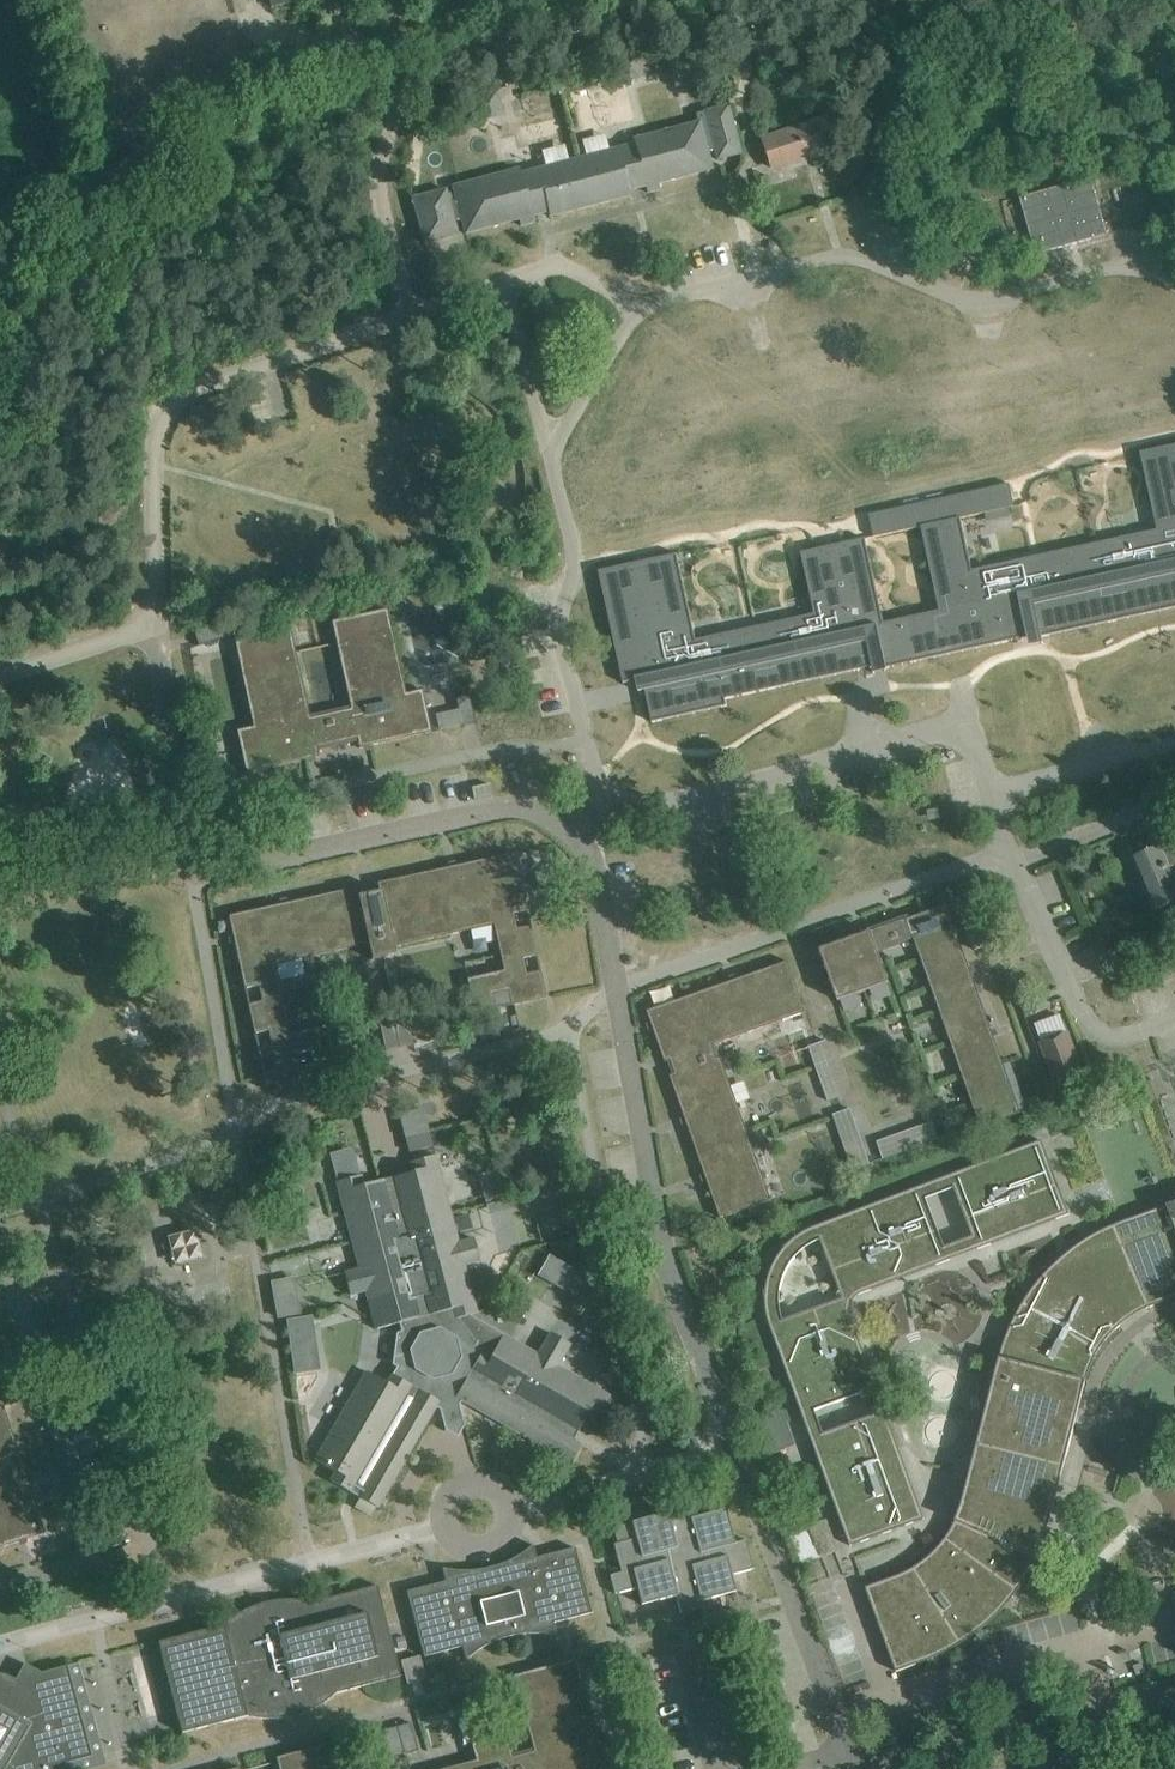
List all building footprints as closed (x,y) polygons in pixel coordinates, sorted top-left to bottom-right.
[(636,53),(612,60),(618,84),(642,77),(636,53)] [(496,90),(472,96),(479,120),(503,114),(496,90)] [(446,189),(412,198),(424,243),(457,234),(454,221),(461,219),(465,233),(519,219),(520,225),(533,222),(531,216),(548,211),(549,216),(630,195),(629,190),(645,186),(647,192),(659,189),(658,182),(712,169),(707,152),(714,150),(717,159),(740,153),(728,105),(704,111),(695,114),(698,122),(633,139),(634,143),(608,150),(586,156),(567,161),(545,167),(520,173),(519,169),(453,186),(456,201),(449,203),(446,189)] [(824,118),(762,139),(771,167),(810,155),(811,157),(834,149),(824,118)] [(1090,178),(1019,197),(1035,254),(1106,234),(1090,178)] [(999,241),(1010,238),(1007,228),(996,231),(999,241)] [(264,391),(247,396),(256,429),(273,425),(264,391)] [(599,571),(606,602),(624,683),(646,678),(648,687),(645,687),(652,722),(718,708),(727,706),(726,699),(763,691),(837,674),(875,666),(874,662),(882,661),(884,669),(924,660),(1005,642),(1030,636),(1029,633),(1038,631),(1039,637),(1114,621),(1174,608),(1174,444),(1140,452),(1151,503),(1165,500),(1171,527),(1157,530),(1160,544),(1124,552),(1121,537),(1048,554),(1051,568),(1007,578),(1003,563),(985,567),(982,568),(972,570),(967,547),(961,518),(920,527),(927,562),(937,607),(938,611),(934,612),(884,623),(882,623),(880,613),(864,540),(864,538),(860,539),(806,551),(801,552),(802,557),(813,606),(815,614),(808,615),(790,619),(795,638),(724,653),(721,634),(701,639),(696,640),(693,623),(679,563),(677,553),(599,571)] [(875,513),(869,515),(870,518),(874,537),(886,534),(920,527),(961,518),(1012,507),(1014,506),(1009,484),(995,487),(875,513)] [(290,630),(234,642),(238,660),(253,727),(237,731),(246,772),(262,769),(307,759),(318,757),(317,750),(357,741),(359,748),(369,745),(415,735),(431,732),(422,690),(406,693),(391,626),(387,609),(331,621),(335,639),(350,706),(309,715),(294,648),(290,630)] [(221,623),(194,632),(198,645),(225,637),(221,623)] [(469,696),(455,699),(461,727),(475,724),(469,696)] [(490,784),(472,788),(474,799),(492,796),(490,784)] [(1132,857),(1154,910),(1174,902),(1174,880),(1170,867),(1174,865),(1174,839),(1132,857)] [(514,874),(518,873),(514,853),(456,866),(456,870),(449,871),(449,867),(377,883),(379,891),(360,895),(358,887),(287,903),(288,907),(281,908),(280,904),(228,916),(233,936),(236,935),(238,942),(234,943),(263,1076),(298,1068),(337,1060),(329,1025),(290,1034),(275,964),(368,944),(371,959),(396,954),(394,947),(493,925),(503,970),(465,979),(472,1014),(511,1005),(546,998),(520,880),(516,881),(514,874)] [(869,932),(820,949),(838,1000),(889,982),(879,951),(914,939),(981,1126),(1021,1112),(947,904),(910,918),(908,914),(868,929),(869,932)] [(981,933),(970,938),(975,949),(986,945),(981,933)] [(788,961),(647,1011),(666,1062),(668,1061),(673,1074),(670,1075),(721,1217),(772,1199),(721,1057),(720,1057),(715,1044),(806,1012),(788,961)] [(407,1016),(379,1022),(385,1050),(413,1044),(407,1016)] [(1067,1031),(1040,1042),(1057,1086),(1072,1081),(1084,1076),(1067,1031)] [(826,1040),(809,1046),(829,1101),(846,1095),(826,1040)] [(851,1108),(834,1114),(853,1169),(870,1163),(851,1108)] [(932,1122),(877,1141),(883,1158),(938,1139),(932,1122)] [(433,1146),(429,1132),(405,1138),(408,1153),(433,1146)] [(1042,1140),(950,1175),(955,1188),(973,1236),(978,1249),(1070,1214),(1042,1140)] [(366,1371),(315,1460),(335,1472),(330,1480),(350,1492),(358,1497),(377,1508),(403,1463),(436,1407),(440,1410),(442,1419),(461,1414),(459,1404),(461,1400),(570,1464),(581,1444),(573,1439),(577,1432),(578,1431),(588,1413),(597,1418),(609,1396),(557,1366),(570,1344),(550,1333),(538,1355),(503,1335),(469,1315),(477,1313),(464,1264),(479,1260),(473,1238),(458,1242),(435,1155),(410,1162),(413,1171),(394,1176),(383,1179),(363,1185),(360,1175),(336,1181),(360,1269),(344,1273),(350,1295),(365,1291),(368,1300),(376,1330),(399,1323),(401,1331),(396,1333),(392,1364),(396,1367),(387,1383),(366,1371)] [(922,1186),(830,1221),(858,1294),(950,1260),(945,1247),(927,1199),(922,1186)] [(1111,1226),(1147,1308),(1154,1306),(1174,1298),(1174,1202),(1120,1222),(1111,1226)] [(194,1227),(169,1234),(176,1260),(201,1252),(194,1227)] [(768,1281),(766,1288),(780,1290),(781,1285),(783,1280),(785,1275),(787,1270),(789,1265),(792,1261),(796,1257),(785,1247),(780,1253),(776,1260),(773,1267),(770,1273),(768,1281)] [(564,1287),(575,1267),(550,1253),(539,1274),(564,1287)] [(986,1412),(966,1489),(1053,1511),(1088,1375),(1091,1367),(1094,1359),(1099,1351),(1104,1343),(1109,1336),(1116,1330),(1120,1326),(1061,1258),(1057,1262),(1045,1274),(1035,1286),(1025,1300),(1017,1314),(1010,1328),(1006,1339),(1002,1349),(999,1360),(986,1412)] [(784,1320),(770,1325),(803,1415),(816,1410),(864,1392),(877,1387),(850,1314),(845,1299),(844,1298),(843,1298),(784,1320)] [(311,1318),(285,1322),(289,1349),(315,1345),(311,1318)] [(18,1541),(17,1537),(24,1535),(25,1539),(26,1538),(44,1532),(40,1519),(28,1482),(24,1483),(22,1476),(26,1475),(3,1406),(0,1407),(0,1547),(18,1541)] [(783,1410),(750,1422),(764,1457),(796,1445),(788,1423),(783,1410)] [(824,1433),(811,1438),(851,1546),(925,1518),(886,1411),(873,1415),(824,1433)] [(621,1572),(610,1575),(615,1593),(622,1592),(632,1589),(637,1588),(642,1604),(676,1595),(681,1613),(684,1612),(704,1607),(702,1600),(736,1591),(731,1574),(753,1569),(746,1540),(735,1543),(725,1508),(679,1521),(680,1526),(671,1529),(667,1512),(632,1521),(636,1538),(614,1544),(621,1572)] [(905,1608),(877,1618),(897,1671),(917,1664),(924,1661),(932,1658),(939,1655),(957,1646),(973,1636),(988,1623),(1002,1611),(1014,1597),(1024,1582),(1034,1566),(1039,1555),(957,1518),(951,1529),(946,1538),(940,1545),(933,1553),(925,1559),(917,1565),(909,1570),(900,1575),(891,1578),(891,1580),(894,1579),(905,1608)] [(446,1581),(407,1591),(424,1656),(462,1646),(466,1659),(478,1650),(490,1643),(502,1638),(514,1635),(527,1634),(541,1634),(556,1636),(553,1623),(554,1622),(565,1620),(591,1613),(575,1547),(536,1558),(532,1544),(520,1554),(508,1561),(496,1565),(483,1569),(470,1570),(458,1570),(442,1568),(446,1581)] [(223,1625),(158,1642),(182,1733),(247,1716),(261,1718),(274,1719),(288,1717),(300,1714),(313,1709),(324,1702),(335,1693),(401,1676),(397,1663),(377,1585),(311,1602),(296,1599),(280,1599),(264,1602),(249,1607),(236,1615),(223,1625)] [(420,1654),(400,1659),(406,1682),(426,1677),(420,1654)] [(615,1737),(599,1742),(586,1695),(581,1676),(577,1658),(513,1675),(514,1679),(518,1692),(529,1734),(533,1748),(512,1754),(511,1750),(507,1734),(471,1744),(475,1760),(441,1768),(624,1768),(615,1737)] [(66,1763),(92,1756),(67,1665),(41,1672),(24,1663),(11,1675),(0,1673),(0,1768),(62,1768),(66,1763)] [(410,1722),(383,1730),(391,1758),(418,1750),(410,1722)] [(339,1740),(275,1757),(278,1768),(347,1768),(339,1740)]
